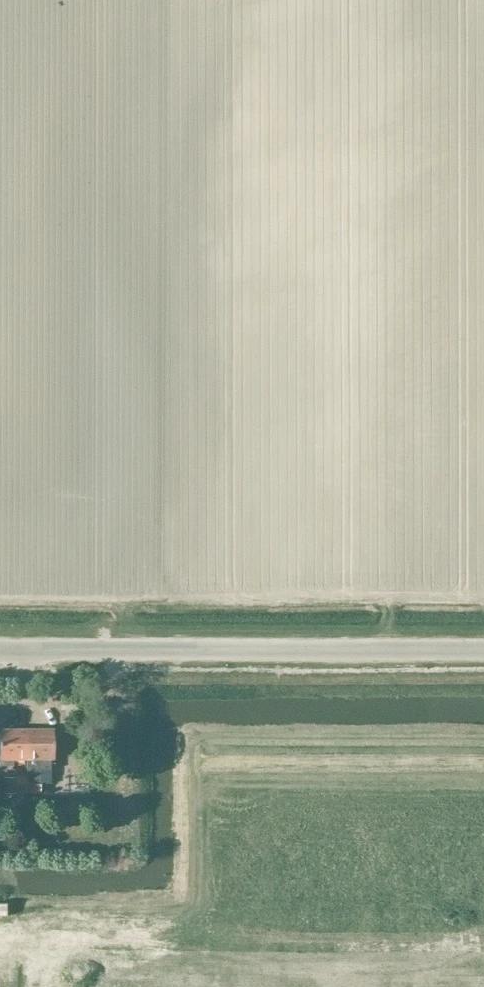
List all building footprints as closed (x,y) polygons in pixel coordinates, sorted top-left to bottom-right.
[(28,730),(0,731),(0,752),(0,760),(28,760),(28,730)] [(29,776),(29,793),(43,793),(43,771),(53,770),(52,760),(57,760),(57,730),(28,730),(28,760),(29,776)] [(69,770),(55,770),(55,796),(68,796),(69,770)] [(7,793),(29,793),(29,776),(17,776),(17,778),(7,778),(7,793)]
